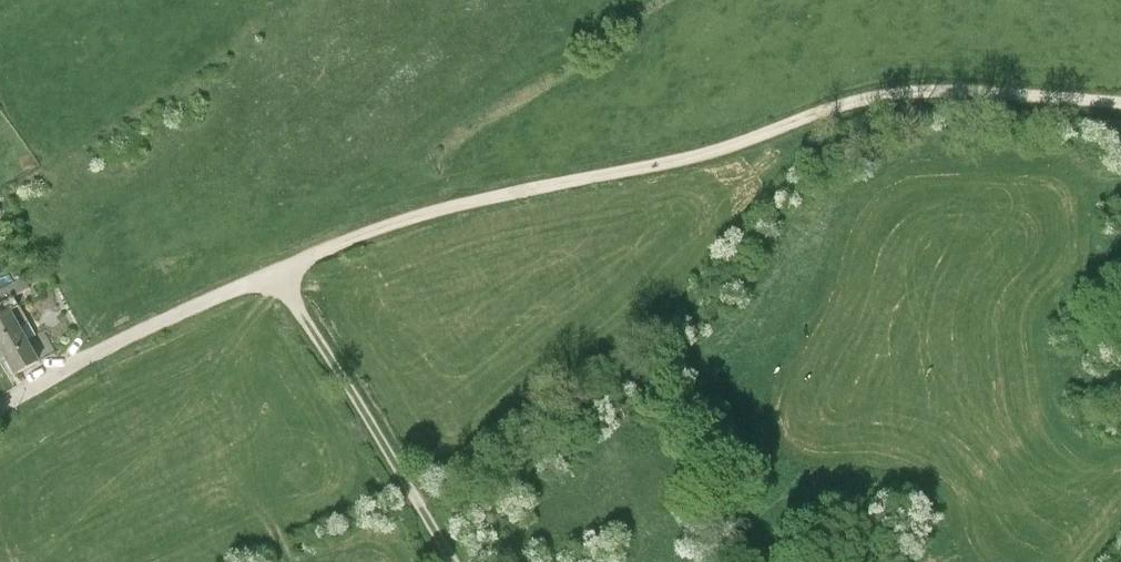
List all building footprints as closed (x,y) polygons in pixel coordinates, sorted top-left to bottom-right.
[(30,293),(24,282),(0,295),(0,323),(12,316),(18,313),(12,302),(30,293)] [(12,316),(0,323),(0,347),(18,379),(40,367),(12,316)]
